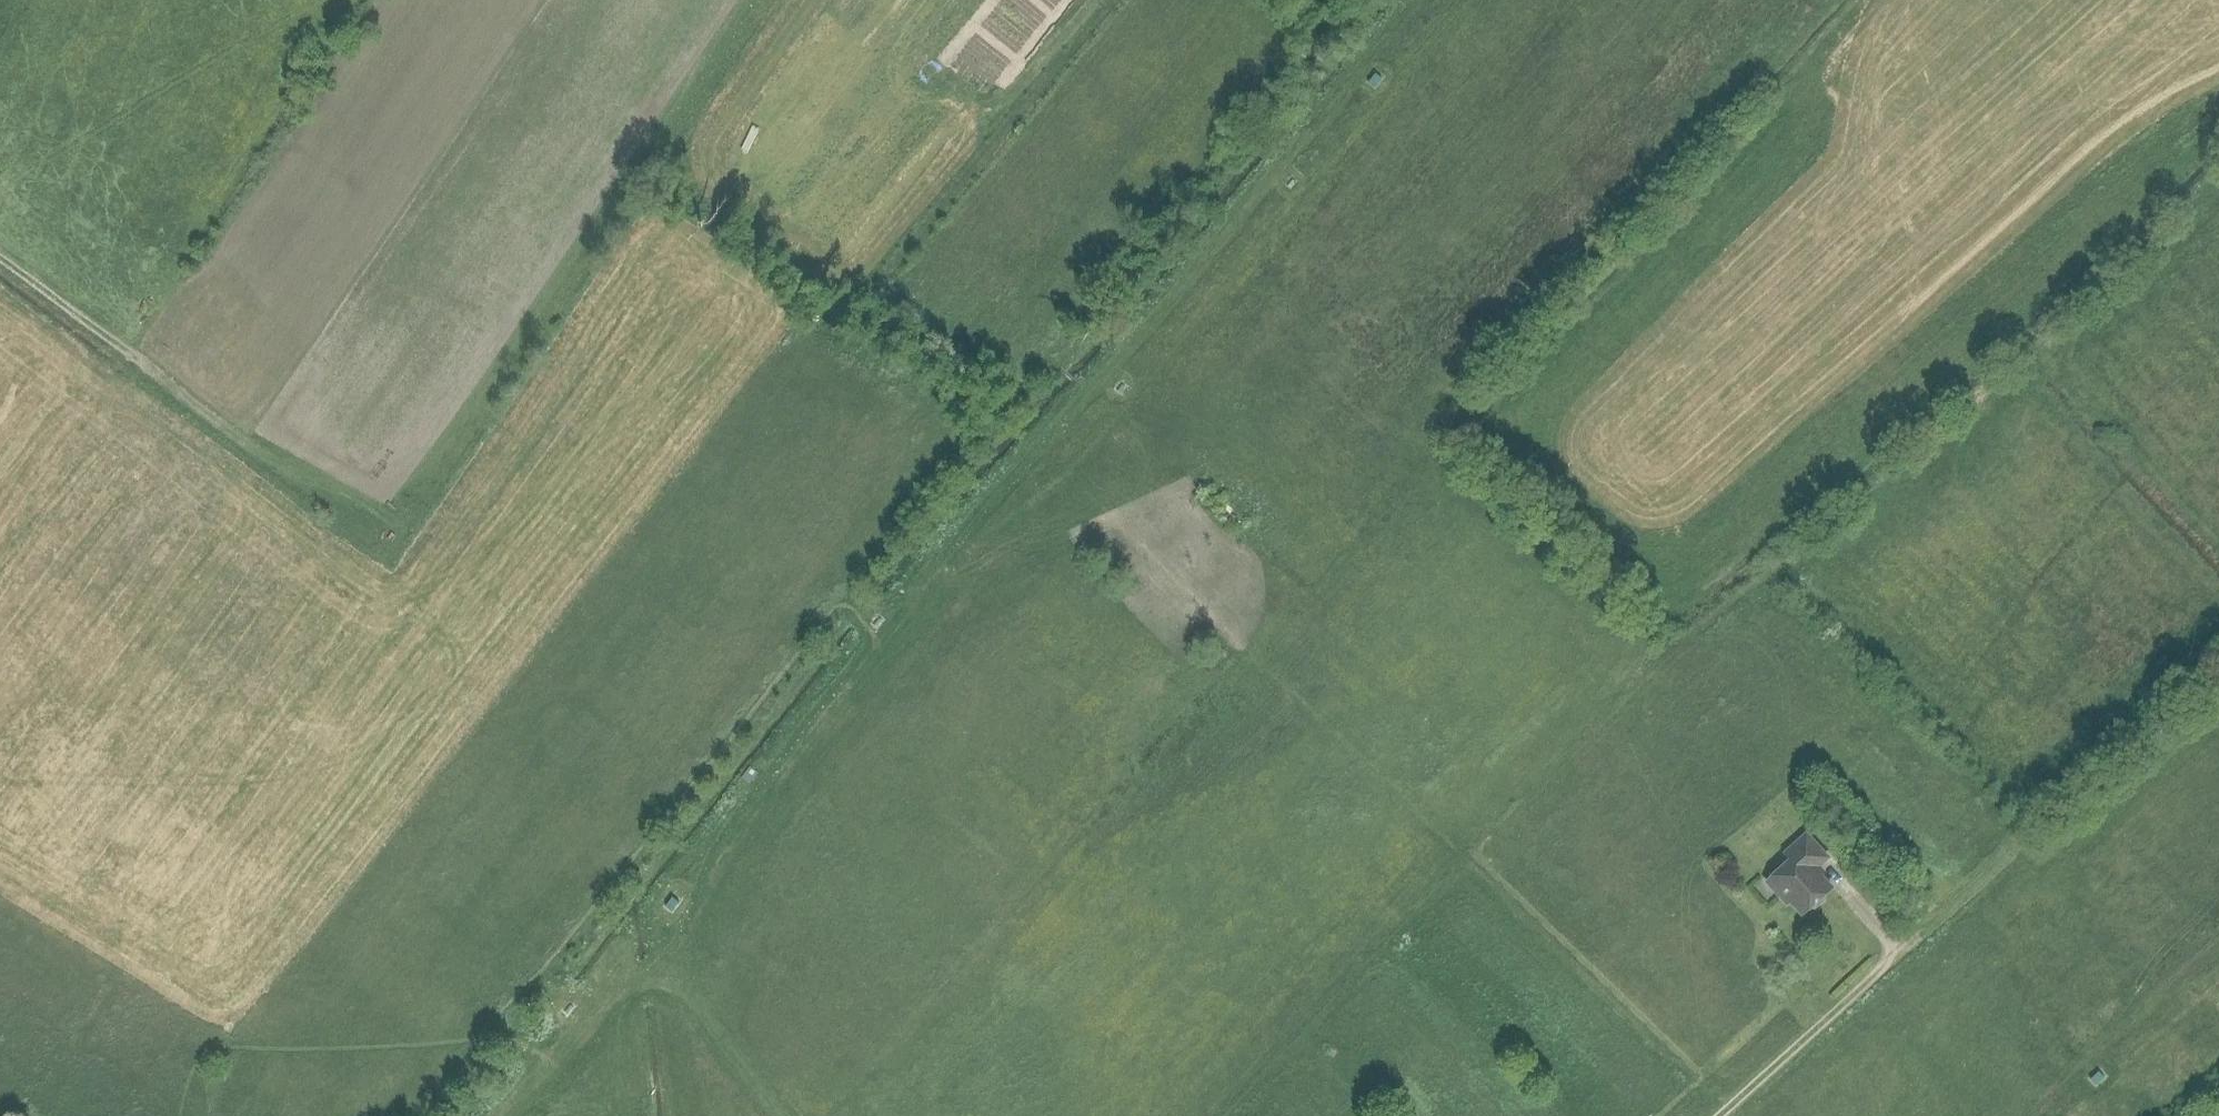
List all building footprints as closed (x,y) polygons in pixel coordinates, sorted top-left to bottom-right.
[(1823,895),(1831,888),(1814,869),(1827,857),(1806,834),(1784,853),(1789,860),(1765,881),(1786,904),(1789,901),(1801,914),(1810,907),(1814,908),(1824,899),(1823,895)]
